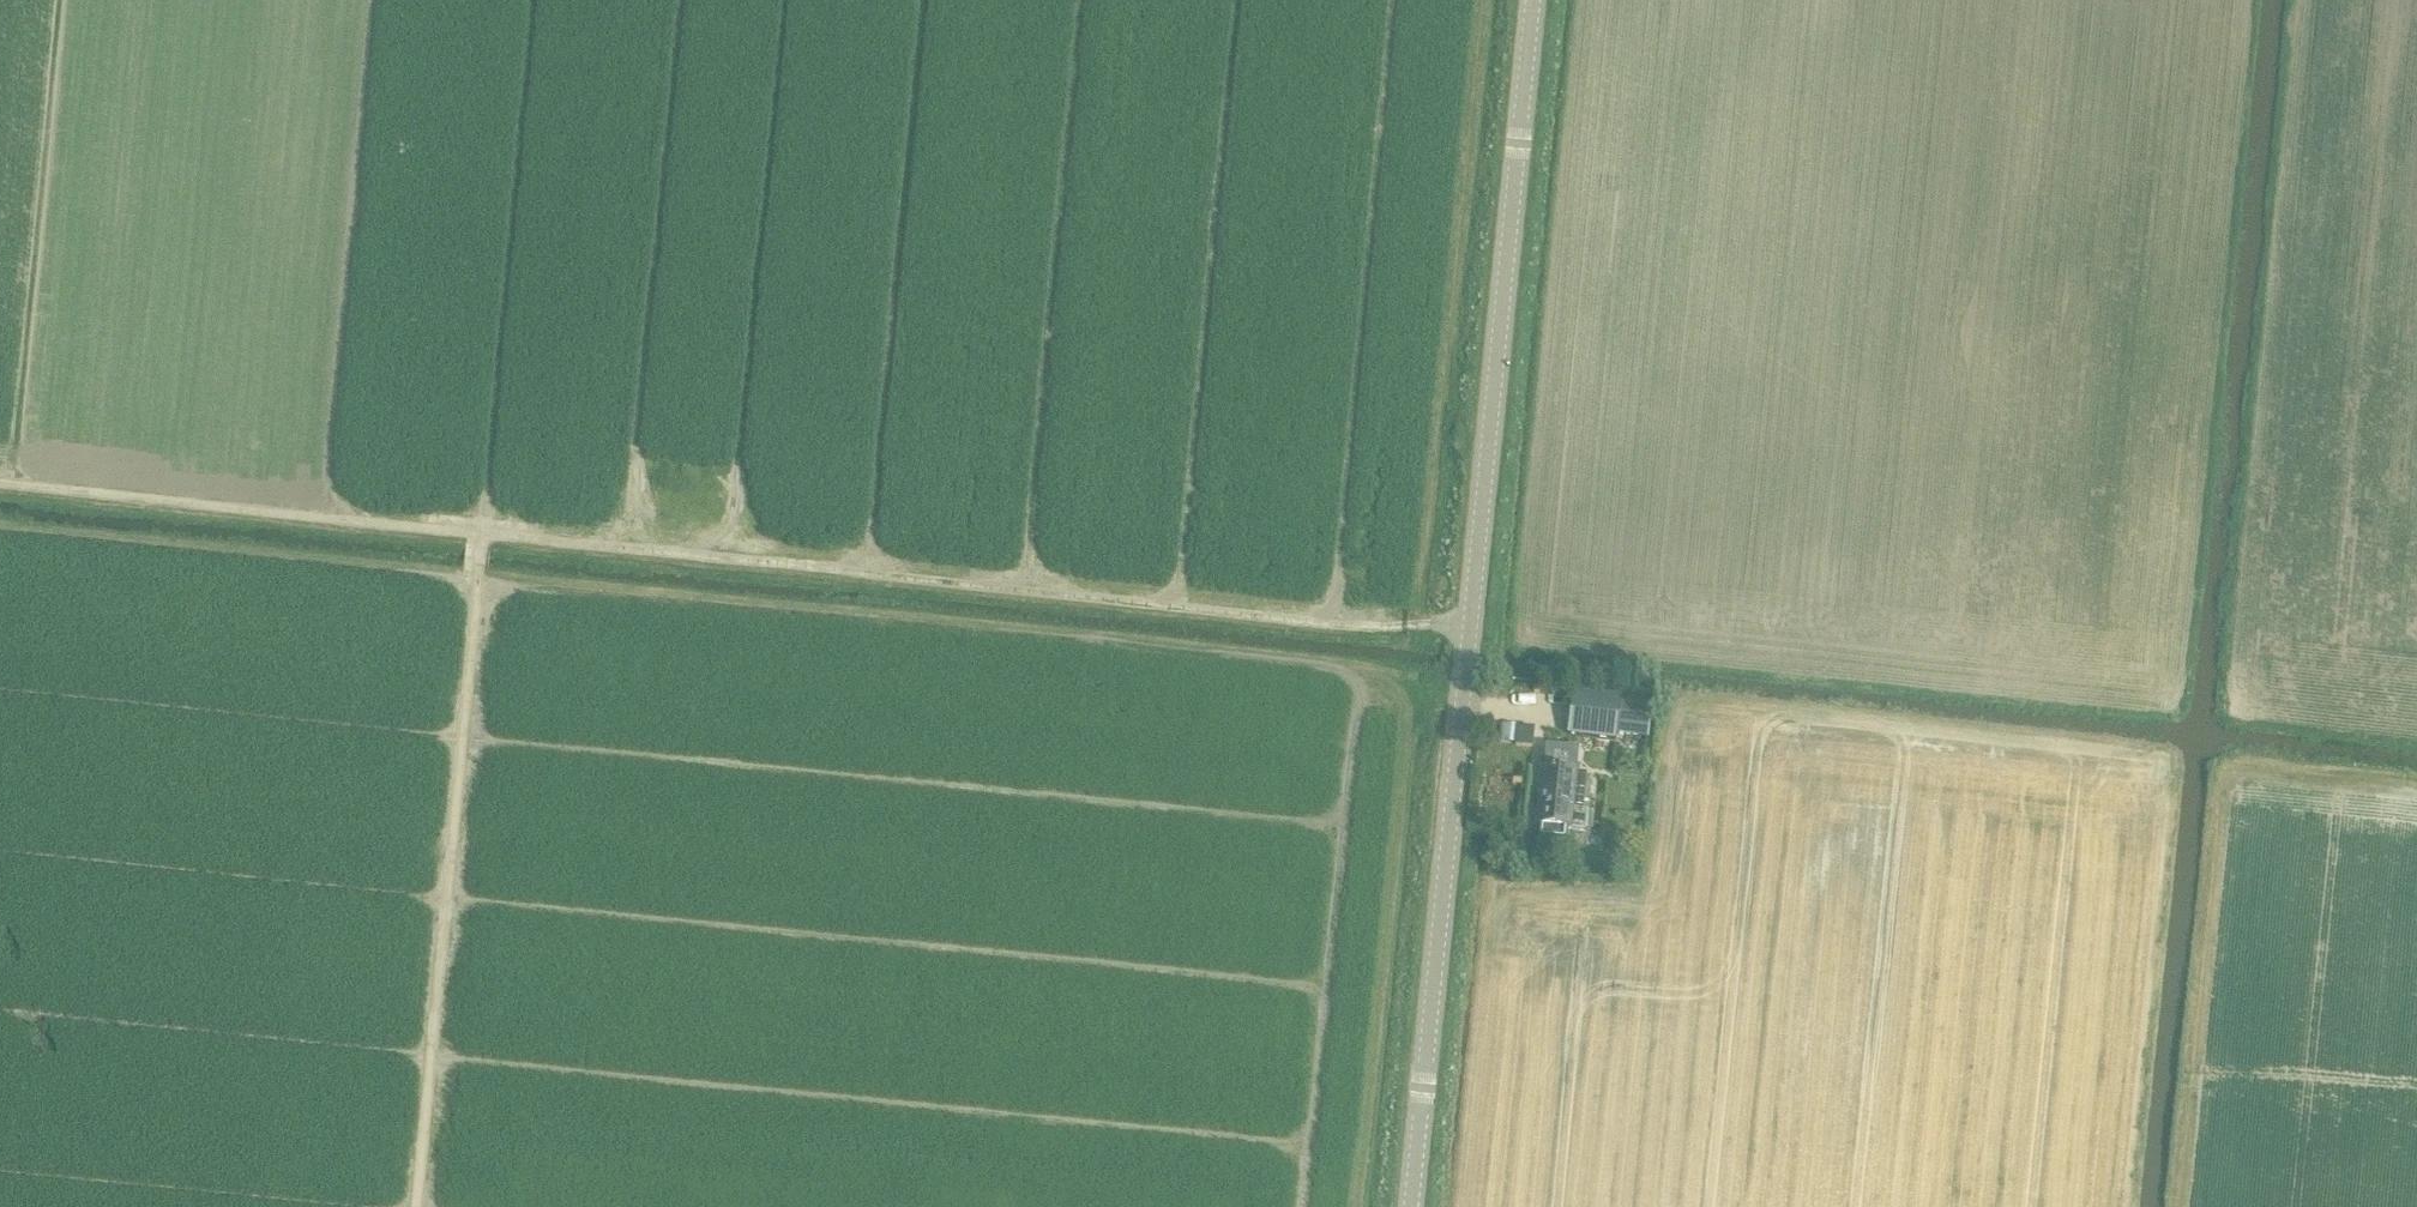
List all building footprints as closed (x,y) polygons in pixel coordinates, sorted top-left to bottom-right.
[(1650,738),(1655,699),(1622,695),(1619,713),(1573,708),(1570,734),(1616,739),(1617,734),(1650,738)] [(1503,726),(1501,741),(1515,743),(1517,728),(1503,726)] [(1533,838),(1566,842),(1568,830),(1583,832),(1585,813),(1572,811),(1577,774),(1542,769),(1533,838)]
